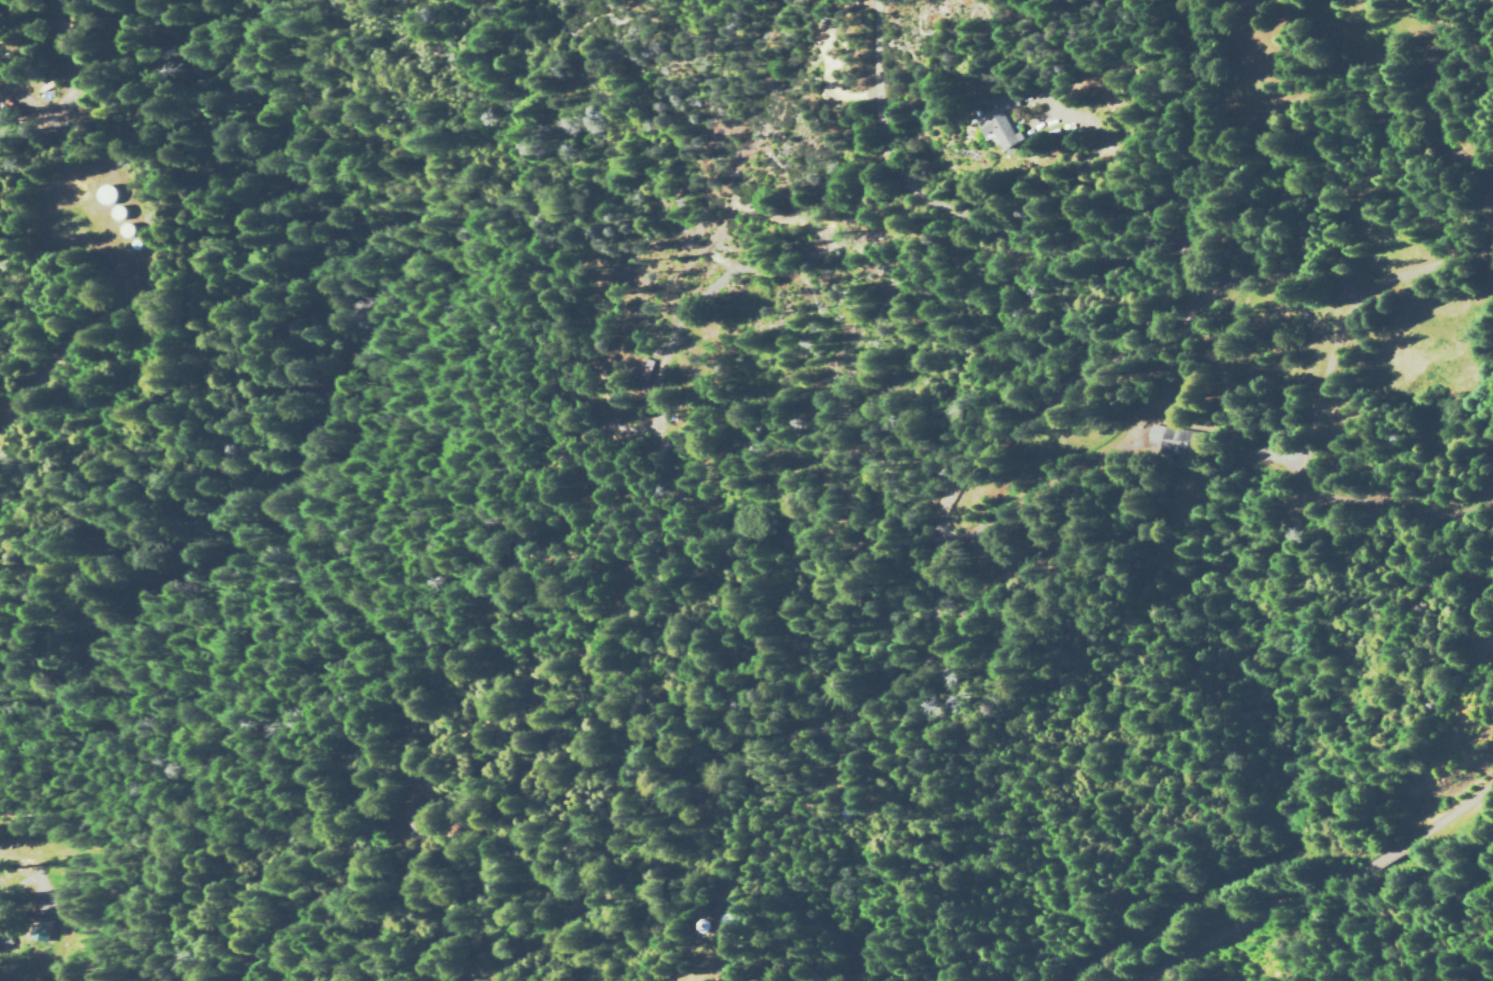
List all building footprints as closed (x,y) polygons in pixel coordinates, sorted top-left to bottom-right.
[(1005,150),(1025,139),(1021,130),(1014,133),(1000,109),(977,122),(984,135),(993,130),(1005,150)] [(96,188),(101,205),(120,199),(116,182),(96,188)] [(121,235),(135,237),(137,225),(123,222),(121,235)] [(1145,447),(1195,455),(1199,432),(1149,424),(1145,447)]
